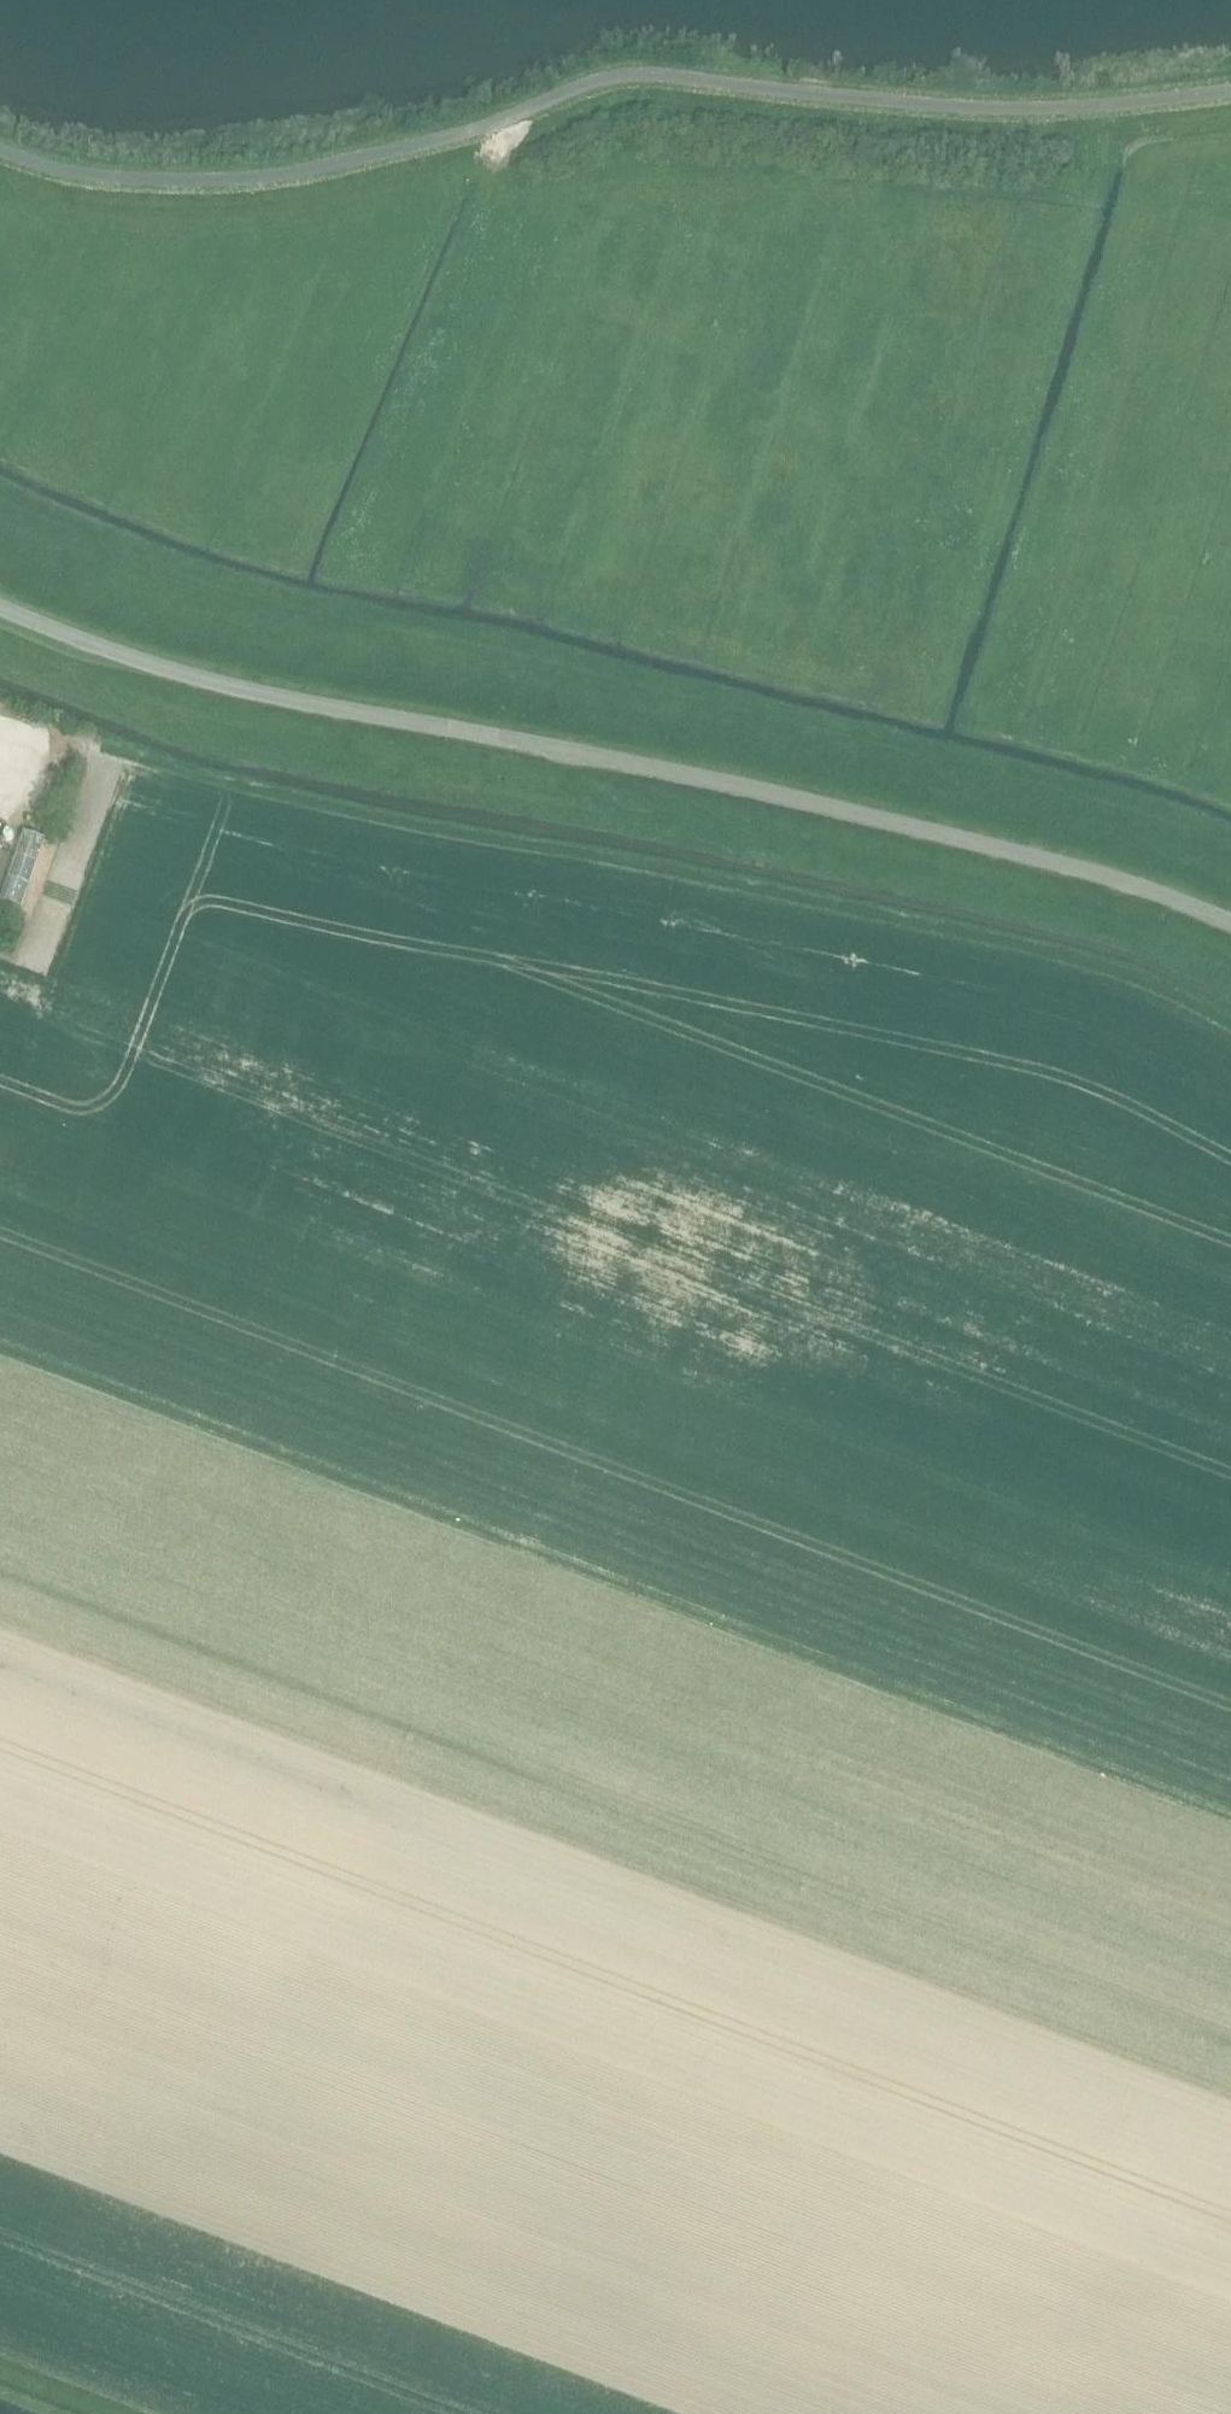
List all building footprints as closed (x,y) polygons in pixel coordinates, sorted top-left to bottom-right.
[(9,830),(0,827),(0,858),(9,830)]
